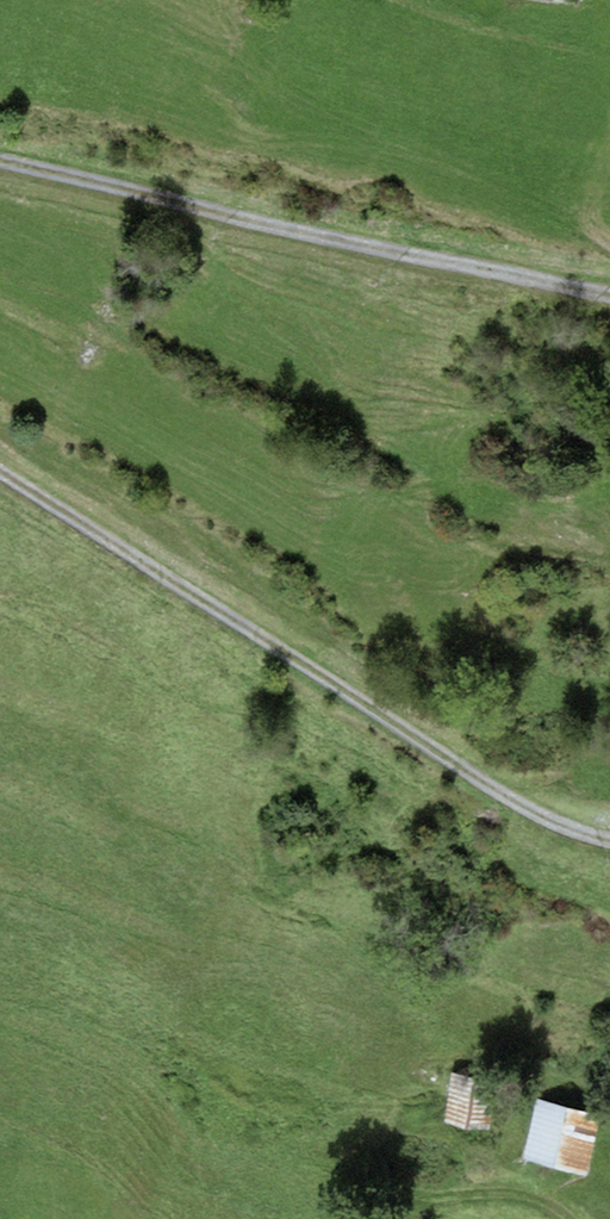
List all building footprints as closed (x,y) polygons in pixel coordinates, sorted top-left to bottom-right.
[(496,1084),(451,1076),(442,1122),(486,1131),(496,1084)] [(605,1124),(542,1103),(523,1161),(586,1181),(605,1124)]
